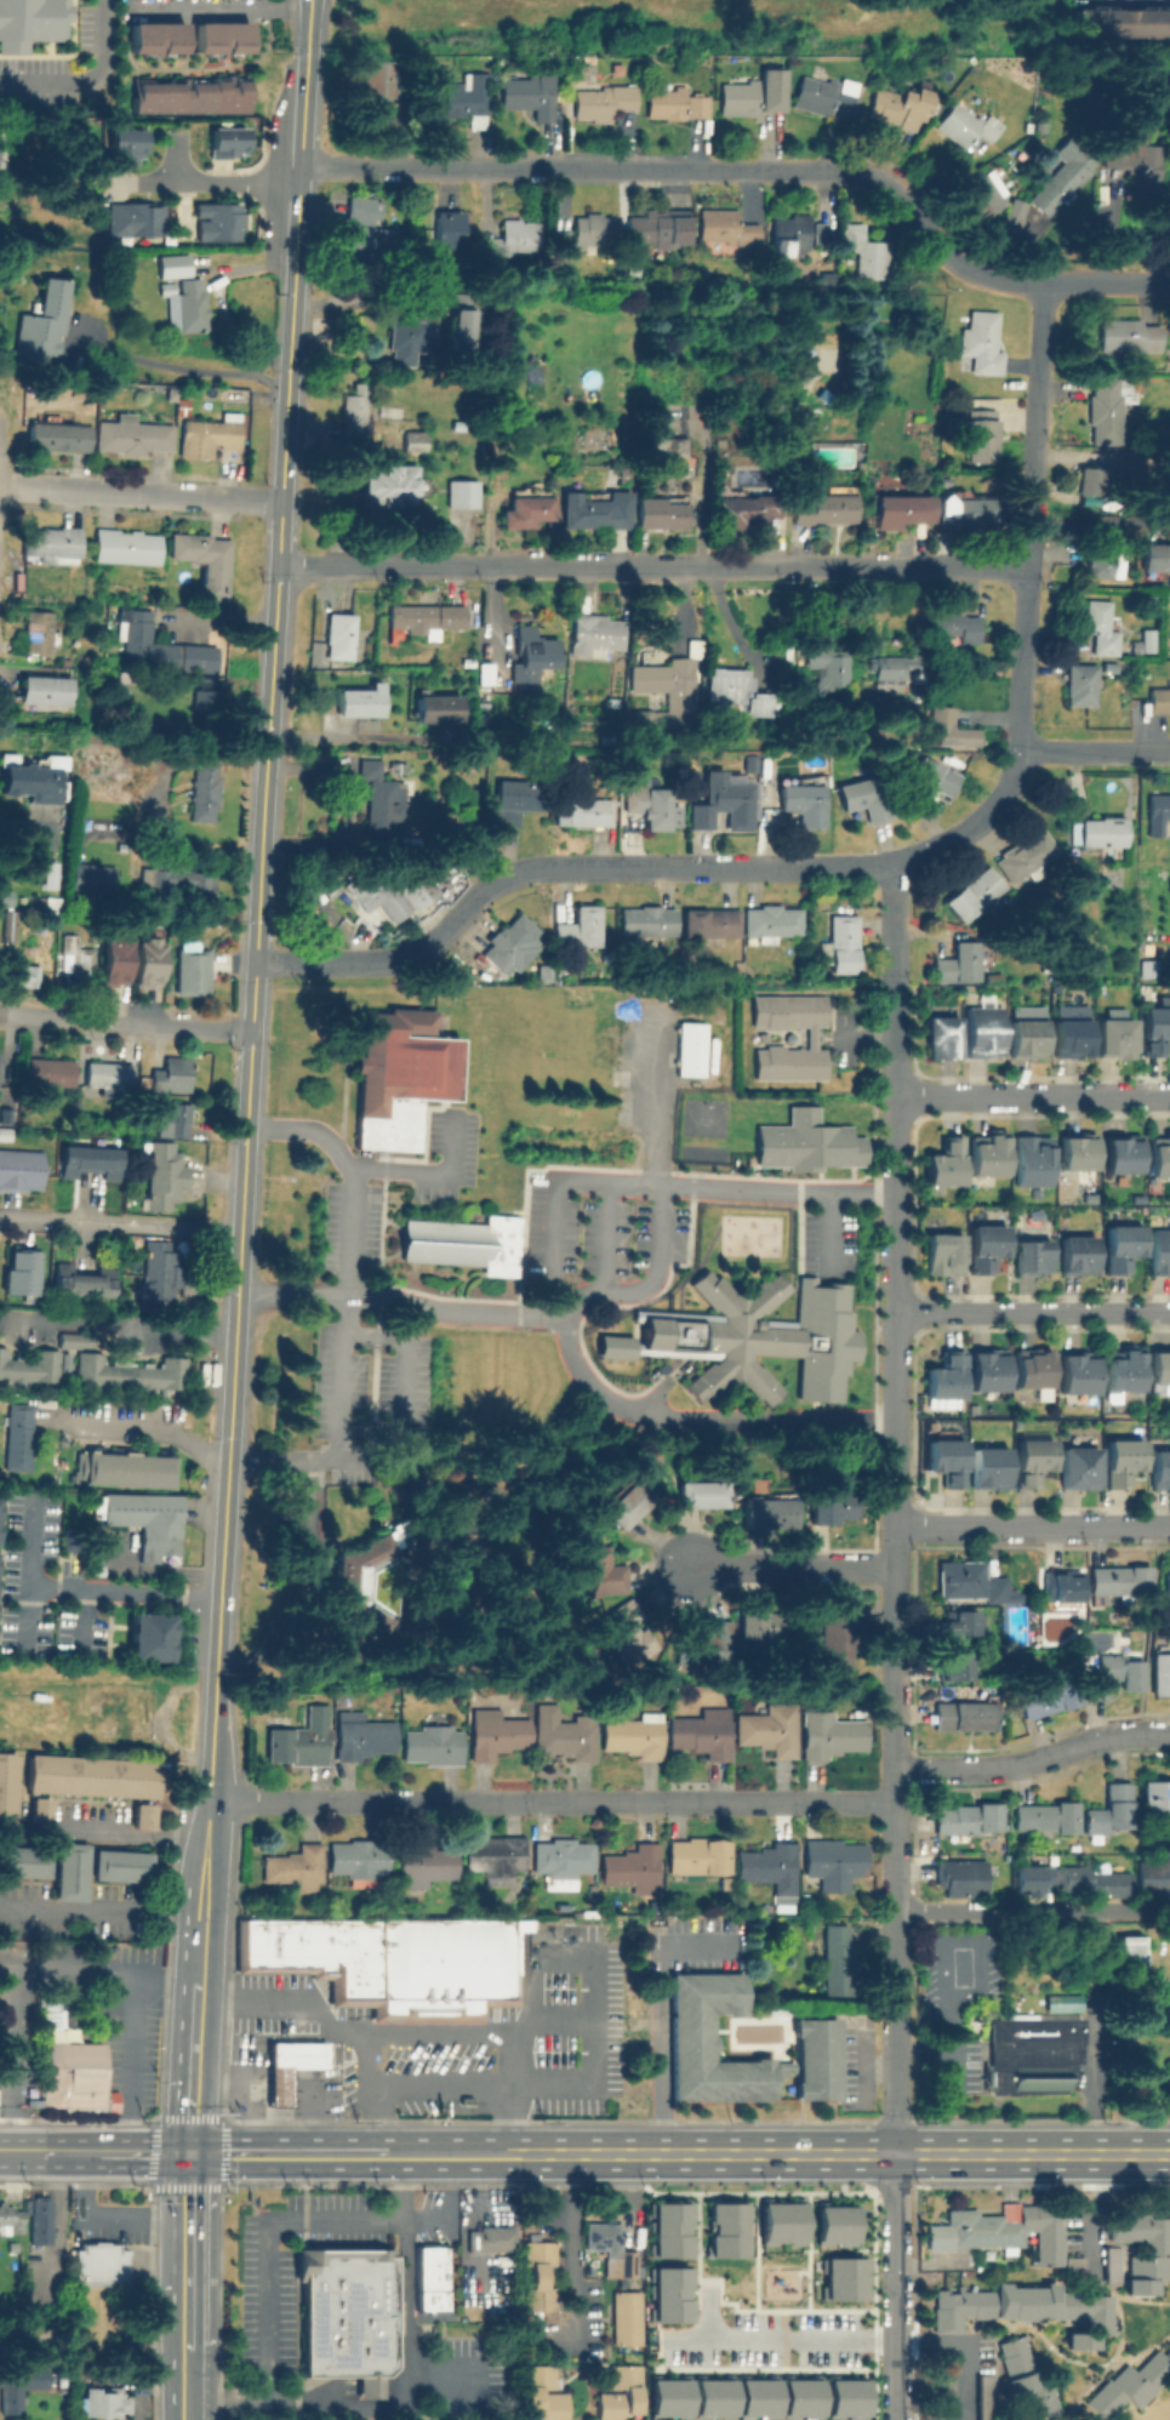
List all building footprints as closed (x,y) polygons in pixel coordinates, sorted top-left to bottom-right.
[(61,39),(0,39),(0,0),(62,0),(62,2),(65,2),(65,19),(61,19),(61,39)] [(127,51),(127,22),(182,22),(182,52),(158,51),(158,56),(152,56),(152,51),(127,51)] [(193,51),(193,22),(246,22),(246,52),(223,52),(223,56),(216,56),(216,52),(193,51)] [(571,62),(571,50),(595,51),(595,63),(571,62)] [(400,59),(400,96),(364,96),(364,59),(400,59)] [(519,65),(519,78),(527,79),(529,72),(555,72),(555,121),(535,121),(535,113),(501,109),(501,76),(508,78),(508,65),(519,65)] [(490,72),(489,115),(433,115),(433,85),(460,85),(460,72),(490,72)] [(131,78),(133,78),(133,82),(179,82),(179,78),(187,78),(187,81),(210,81),(210,76),(223,76),(223,73),(232,73),(232,76),(245,76),(245,112),(131,113),(131,78)] [(801,73),(826,81),(827,76),(839,80),(840,75),(856,80),(850,102),(833,97),(828,114),(792,103),(801,73)] [(759,78),(759,89),(782,89),(782,110),(759,110),(759,115),(720,114),(720,81),(747,81),(747,78),(759,78)] [(637,84),(637,109),(612,109),(612,121),(592,121),(592,116),(575,116),(575,87),(600,87),(600,84),(637,84)] [(686,84),(686,93),(708,93),(708,115),(686,115),(686,119),(664,119),(664,116),(647,116),(647,89),(674,89),(674,84),(686,84)] [(874,84),(901,91),(902,87),(913,91),(914,85),(932,90),(924,118),(918,115),(913,131),(898,126),(900,122),(892,120),(891,124),(874,119),(875,115),(866,113),(874,84)] [(954,101),(980,121),(988,113),(1004,125),(994,137),(981,127),(964,148),(935,126),(954,101)] [(382,108),(382,127),(361,127),(361,107),(382,108)] [(1046,121),(1045,133),(1033,132),(1033,120),(1046,121)] [(1146,131),(1145,143),(1160,144),(1157,192),(1131,189),(1132,173),(1125,173),(1126,166),(1103,165),(1105,139),(1122,141),(1123,129),(1146,131)] [(148,130),(148,166),(108,166),(108,130),(148,130)] [(249,131),(247,160),(211,160),(211,130),(249,131)] [(1092,169),(1080,183),(1078,181),(1049,215),(1029,198),(1062,160),(1052,152),(1068,133),(1097,159),(1090,166),(1092,169)] [(1009,200),(978,219),(968,204),(971,201),(961,187),(991,167),(1006,192),(1004,193),(1009,200)] [(375,192),(371,223),(347,221),(349,194),(353,194),(353,189),(375,192)] [(1023,216),(1017,235),(1000,229),(1012,195),(1026,200),(1020,215),(1023,216)] [(166,205),(165,241),(105,241),(105,204),(166,205)] [(242,204),(242,246),(192,246),(192,204),(242,204)] [(689,209),(689,241),(678,241),(678,245),(668,245),(668,247),(654,247),(654,242),(629,242),(628,215),(644,215),(644,205),(652,205),(652,209),(689,209)] [(757,223),(757,241),(725,241),(725,239),(715,240),(715,251),(698,251),(698,207),(737,207),(737,223),(757,223)] [(462,211),(461,247),(435,247),(435,210),(462,211)] [(601,210),(601,215),(612,215),(612,242),(586,242),(584,247),(576,247),(575,215),(586,215),(586,210),(601,210)] [(810,212),(809,249),(801,249),(801,255),(787,255),(787,244),(774,244),(774,216),(791,216),(791,212),(810,212)] [(540,221),(538,250),(513,250),(513,255),(506,255),(506,261),(481,259),(481,235),(502,236),(502,218),(520,218),(520,221),(540,221)] [(828,221),(828,244),(814,244),(815,221),(828,221)] [(890,240),(890,276),(857,276),(857,250),(841,250),(843,222),(862,222),(862,239),(890,240)] [(393,229),(392,247),(346,242),(348,223),(393,229)] [(571,228),(571,252),(553,252),(553,228),(571,228)] [(628,279),(628,253),(640,253),(640,279),(628,279)] [(67,306),(64,332),(38,330),(44,275),(68,278),(65,306),(67,306)] [(200,275),(201,292),(206,291),(210,329),(182,331),(178,291),(160,292),(160,284),(181,282),(181,278),(200,275)] [(469,308),(469,356),(447,356),(447,292),(466,292),(466,308),(469,308)] [(998,310),(995,350),(1004,352),(1003,373),(972,371),(974,353),(960,352),(961,327),(968,327),(969,309),(998,310)] [(1158,324),(1159,349),(1100,349),(1098,318),(1138,318),(1138,324),(1158,324)] [(424,321),(423,332),(433,333),(432,353),(413,350),(412,365),(389,363),(390,348),(387,348),(388,335),(384,335),(384,327),(388,327),(389,319),(424,321)] [(1122,401),(1122,441),(1090,443),(1089,393),(1094,393),(1094,376),(1136,375),(1137,401),(1122,401)] [(367,382),(364,424),(371,424),(370,441),(343,440),(344,418),(341,417),(342,393),(350,393),(352,381),(367,382)] [(176,387),(175,400),(165,400),(166,387),(176,387)] [(975,405),(975,393),(999,394),(999,406),(975,405)] [(177,413),(177,395),(188,396),(188,413),(177,413)] [(995,409),(997,460),(969,461),(969,438),(960,438),(960,418),(969,418),(968,409),(995,409)] [(135,411),(135,422),(172,423),(171,450),(144,449),(144,455),(120,453),(120,450),(96,449),(97,419),(115,421),(115,410),(135,411)] [(241,411),(240,447),(219,446),(219,443),(213,443),(212,457),(181,455),(183,418),(221,419),(221,410),(241,411)] [(453,429),(453,416),(463,416),(463,429),(453,429)] [(90,424),(89,451),(28,447),(29,421),(90,424)] [(424,429),(424,452),(404,452),(404,429),(424,429)] [(647,457),(647,434),(690,434),(689,457),(647,457)] [(416,464),(415,508),(360,507),(361,462),(416,464)] [(617,489),(617,464),(630,464),(630,489),(617,489)] [(1105,466),(1103,492),(1080,492),(1080,466),(1105,466)] [(478,472),(478,508),(445,508),(445,472),(478,472)] [(849,485),(849,493),(854,493),(854,520),(792,521),(792,502),(809,502),(809,493),(817,493),(817,485),(849,485)] [(629,506),(629,529),(609,529),(609,524),(594,524),(594,526),(564,526),(563,490),(578,490),(580,498),(612,498),(612,506),(629,506)] [(778,493),(778,516),(765,516),(765,523),(747,523),(746,527),(712,527),(712,496),(750,496),(750,493),(778,493)] [(930,493),(930,521),(900,521),(900,529),(875,530),(874,495),(930,493)] [(550,496),(550,519),(535,519),(535,527),(502,527),(502,509),(510,509),(510,496),(550,496)] [(691,510),(691,521),(686,521),(686,526),(639,526),(638,497),(664,497),(664,501),(686,501),(686,510),(691,510)] [(995,497),(995,525),(955,524),(955,526),(937,526),(937,504),(951,504),(951,497),(995,497)] [(82,526),(80,555),(22,553),(23,524),(82,526)] [(159,533),(156,564),(93,560),(95,526),(118,527),(118,531),(159,533)] [(1076,544),(1072,551),(1077,553),(1086,536),(1074,530),(1070,536),(1068,535),(1066,539),(1076,544)] [(229,538),(227,600),(204,599),(205,561),(192,561),(192,558),(170,558),(170,532),(211,533),(211,538),(229,538)] [(1142,544),(1169,545),(1169,573),(1142,572),(1142,544)] [(1112,549),(1112,575),(1088,575),(1088,549),(1112,549)] [(1094,651),(1095,630),(1083,629),(1086,597),(1111,599),(1108,628),(1118,629),(1115,652),(1094,651)] [(466,604),(466,627),(439,627),(439,639),(426,639),(426,632),(407,632),(407,627),(390,627),(390,604),(466,604)] [(218,644),(217,669),(150,667),(150,657),(125,656),(127,620),(119,620),(119,605),(153,606),(152,640),(218,644)] [(53,610),(51,653),(24,652),(27,609),(53,610)] [(355,612),(353,658),(329,657),(330,641),(326,641),(327,611),(355,612)] [(627,620),(624,650),(599,647),(599,655),(575,653),(575,645),(572,645),(575,611),(607,613),(607,617),(627,620)] [(980,616),(980,643),(959,641),(959,633),(932,632),(932,612),(963,613),(963,616),(980,616)] [(535,623),(535,638),(558,638),(558,666),(537,666),(537,678),(513,678),(513,661),(520,661),(520,653),(516,653),(515,623),(535,623)] [(1130,650),(1131,639),(1141,639),(1141,627),(1153,627),(1153,650),(1130,650)] [(850,650),(850,684),(835,684),(834,689),(827,689),(822,694),(814,685),(820,678),(820,666),(809,666),(809,645),(832,644),(832,650),(850,650)] [(84,666),(84,655),(95,655),(95,666),(84,666)] [(928,655),(926,681),(904,681),(904,694),(874,694),(874,681),(867,680),(867,655),(928,655)] [(694,657),(692,725),(678,725),(678,734),(638,732),(638,707),(667,708),(667,691),(630,691),(630,663),(651,663),(651,657),(658,656),(658,664),(669,664),(668,657),(694,657)] [(1097,663),(1097,703),(1068,703),(1069,663),(1097,663)] [(1118,663),(1117,673),(1101,672),(1102,663),(1118,663)] [(770,691),(766,715),(740,714),(735,701),(726,700),(726,706),(715,706),(715,701),(706,700),(708,666),(747,667),(746,675),(754,677),(753,690),(770,691)] [(72,678),(70,704),(23,702),(24,675),(72,678)] [(386,680),(386,720),(336,720),(336,689),(366,689),(366,680),(386,680)] [(221,690),(219,709),(195,707),(195,687),(221,690)] [(461,695),(461,726),(412,725),(412,687),(430,687),(430,695),(461,695)] [(1151,687),(1169,687),(1169,715),(1169,710),(1152,712),(1151,687)] [(980,726),(978,746),(937,743),(938,726),(930,725),(931,704),(955,706),(954,725),(980,726)] [(456,769),(456,750),(480,750),(480,770),(456,769)] [(27,792),(0,792),(0,752),(17,752),(17,766),(27,767),(27,757),(59,757),(59,806),(27,806),(27,792)] [(961,775),(948,801),(946,800),(948,795),(931,787),(925,799),(904,789),(923,755),(961,775)] [(403,787),(403,821),(394,821),(394,833),(367,833),(369,778),(358,777),(358,758),(381,759),(381,780),(395,780),(395,787),(403,787)] [(217,760),(215,822),(193,821),(196,759),(217,760)] [(389,771),(389,759),(406,759),(406,771),(389,771)] [(726,771),(726,782),(752,782),(750,828),(727,828),(727,810),(713,809),(713,832),(689,832),(689,806),(706,806),(706,771),(726,771)] [(879,774),(890,816),(858,824),(856,820),(866,817),(862,805),(844,810),(838,786),(879,774)] [(651,776),(651,787),(669,787),(669,828),(646,828),(646,811),(623,811),(624,787),(632,787),(632,776),(651,776)] [(542,781),(541,807),(519,806),(518,826),(495,824),(497,778),(542,781)] [(824,783),(824,827),(799,827),(799,811),(794,811),(793,809),(780,809),(780,783),(824,783)] [(1158,793),(1169,793),(1169,835),(1147,835),(1148,788),(1158,788),(1158,793)] [(611,798),(611,824),(555,823),(555,797),(611,798)] [(1125,815),(1125,845),(1080,845),(1080,818),(1098,818),(1100,815),(1125,815)] [(1041,827),(1057,850),(1039,862),(1045,871),(1032,880),(1026,871),(1021,874),(1026,883),(1020,887),(1014,880),(1011,883),(995,861),(1003,856),(1000,851),(1022,837),(1025,839),(1041,827)] [(383,851),(406,880),(423,867),(441,891),(396,928),(377,904),(363,917),(338,887),(383,851)] [(109,864),(68,863),(67,892),(108,894),(109,864)] [(989,864),(1006,885),(963,921),(946,900),(963,886),(961,884),(972,874),(975,877),(989,864)] [(211,870),(149,868),(148,895),(210,896),(211,870)] [(7,906),(0,905),(0,889),(8,890),(7,906)] [(781,903),(781,908),(803,908),(803,935),(777,935),(777,942),(759,942),(759,935),(752,935),(752,942),(744,942),(744,907),(760,907),(760,903),(781,903)] [(599,904),(599,946),(555,946),(554,923),(576,923),(576,904),(599,904)] [(660,904),(660,908),(675,908),(675,935),(621,935),(621,908),(641,908),(641,904),(660,904)] [(740,908),(740,935),(684,936),(683,908),(740,908)] [(15,909),(13,942),(2,942),(4,909),(15,909)] [(519,911),(540,929),(502,971),(481,954),(487,947),(485,944),(501,926),(503,930),(519,911)] [(860,917),(858,974),(831,972),(831,915),(860,917)] [(92,948),(91,978),(70,977),(72,953),(61,952),(62,934),(76,935),(78,948),(92,948)] [(978,980),(934,981),(934,958),(954,957),(954,934),(977,934),(978,980)] [(99,938),(105,938),(105,935),(120,935),(120,940),(125,940),(124,983),(112,982),(112,986),(97,986),(99,938)] [(132,978),(135,935),(160,936),(158,981),(132,978)] [(196,947),(196,954),(207,954),(207,994),(178,995),(177,948),(196,947)] [(39,965),(38,988),(16,987),(17,964),(39,965)] [(1000,983),(984,984),(984,974),(1000,974),(1000,983)] [(826,994),(826,1024),(816,1024),(817,1046),(826,1046),(826,1078),(755,1079),(755,1048),(765,1048),(765,1044),(784,1044),(784,1048),(807,1048),(807,1024),(784,1024),(784,1028),(766,1028),(766,1024),(753,1024),(753,994),(826,994)] [(1041,1005),(1007,1005),(1007,1018),(1041,1018),(1041,1005)] [(1088,1005),(1089,1022),(1090,1022),(1089,1061),(1071,1062),(1071,1060),(1054,1060),(1051,1041),(1052,1022),(1065,1021),(1065,1006),(1088,1005)] [(353,1148),(416,1151),(418,1098),(453,1100),(455,1038),(432,1037),(433,1009),(385,1007),(385,1012),(360,1011),(358,1056),(352,1056),(351,1071),(356,1072),(353,1148)] [(1001,1060),(965,1060),(964,1037),(965,1009),(1000,1009),(998,1034),(1001,1060)] [(1141,1010),(1169,1009),(1169,1043),(1163,1044),(1162,1058),(1149,1061),(1140,1058),(1141,1010)] [(955,1021),(955,1062),(928,1062),(928,1049),(923,1048),(923,1020),(955,1021)] [(1131,1020),(1132,1062),(1117,1062),(1117,1058),(1096,1060),(1096,1022),(1131,1020)] [(677,1023),(691,1024),(704,1024),(702,1079),(686,1080),(674,1078),(677,1023)] [(1043,1023),(1044,1060),(1006,1061),(1008,1023),(1043,1023)] [(308,1279),(336,1280),(337,1260),(338,1260),(339,1234),(344,1234),(346,1202),(339,1202),(342,1171),(356,1168),(359,1177),(388,1171),(389,1177),(463,1163),(462,1158),(478,1154),(478,1152),(489,1149),(487,1142),(553,1130),(553,1128),(566,1125),(561,1100),(547,1103),(544,1092),(531,1095),(530,1091),(468,1103),(469,1109),(452,1112),(451,1111),(407,1119),(407,1123),(379,1129),(383,1145),(366,1148),(365,1141),(361,1141),(352,1094),(348,1094),(343,1066),(325,1069),(323,1055),(302,1058),(306,1072),(301,1073),(306,1103),(299,1105),(308,1147),(313,1146),(316,1162),(315,1176),(298,1176),(297,1192),(292,1192),(290,1228),(296,1228),(295,1254),(298,1257),(309,1258),(308,1279)] [(190,1057),(189,1091),(152,1089),(153,1068),(164,1068),(165,1056),(190,1057)] [(74,1060),(74,1086),(27,1085),(28,1058),(74,1060)] [(133,1063),(132,1088),(85,1085),(86,1061),(133,1063)] [(150,1075),(149,1088),(139,1088),(139,1075),(150,1075)] [(15,1079),(13,1108),(1,1107),(1,1078),(15,1079)] [(189,1103),(188,1137),(159,1136),(160,1102),(189,1103)] [(786,1170),(786,1164),(753,1164),(753,1124),(784,1124),(784,1103),(816,1103),(816,1124),(849,1124),(849,1135),(864,1135),(864,1165),(817,1165),(817,1170),(786,1170)] [(12,1141),(0,1141),(0,1124),(12,1124),(12,1129),(12,1141)] [(1004,1180),(969,1180),(968,1138),(984,1137),(984,1131),(1004,1132),(1004,1180)] [(1168,1134),(1169,1134),(1169,1181),(1149,1181),(1148,1168),(1148,1148),(1149,1148),(1149,1140),(1168,1140),(1168,1134)] [(1092,1136),(1094,1174),(1058,1174),(1057,1141),(1060,1140),(1080,1141),(1081,1137),(1092,1136)] [(1051,1188),(1015,1189),(1014,1172),(1015,1142),(1016,1137),(1050,1138),(1051,1188)] [(1138,1137),(1140,1177),(1103,1177),(1103,1143),(1123,1142),(1123,1137),(1138,1137)] [(960,1138),(961,1188),(924,1189),(923,1177),(923,1158),(940,1158),(938,1138),(960,1138)] [(189,1165),(188,1188),(179,1188),(179,1200),(172,1200),(172,1210),(147,1209),(149,1141),(176,1142),(176,1151),(182,1151),(181,1165),(189,1165)] [(59,1145),(89,1147),(87,1170),(74,1170),(74,1178),(57,1177),(59,1145)] [(118,1148),(89,1147),(87,1170),(99,1171),(99,1180),(115,1181),(118,1148)] [(0,1149),(0,1189),(7,1189),(10,1149),(0,1149)] [(7,1191),(7,1189),(10,1149),(40,1151),(39,1189),(24,1188),(24,1191),(7,1191)] [(1095,1204),(1083,1205),(1081,1195),(1095,1195),(1095,1204)] [(1145,1205),(1130,1205),(1129,1197),(1131,1197),(1145,1195),(1145,1205)] [(481,1214),(516,1216),(513,1275),(478,1273),(479,1265),(399,1260),(401,1217),(481,1223),(481,1214)] [(992,1277),(981,1279),(969,1277),(968,1228),(1005,1227),(1005,1263),(993,1263),(992,1277)] [(1141,1229),(1142,1261),(1126,1260),(1125,1277),(1115,1279),(1106,1278),(1105,1228),(1141,1229)] [(1169,1274),(1169,1278),(1149,1278),(1151,1231),(1169,1231),(1169,1274)] [(942,1277),(934,1279),(925,1279),(923,1250),(924,1237),(925,1237),(959,1235),(960,1272),(942,1274),(942,1277)] [(1095,1239),(1094,1277),(1058,1277),(1060,1239),(1095,1239)] [(183,1265),(182,1286),(175,1285),(173,1299),(142,1297),(144,1240),(169,1240),(169,1251),(177,1251),(176,1265),(183,1265)] [(1049,1243),(1049,1275),(1041,1275),(1041,1278),(1034,1278),(1014,1278),(1014,1242),(1049,1243)] [(40,1248),(40,1296),(2,1295),(4,1248),(40,1248)] [(73,1273),(95,1274),(96,1263),(115,1263),(115,1297),(52,1296),(52,1261),(73,1261),(73,1273)] [(843,1311),(847,1311),(846,1328),(855,1329),(854,1360),(845,1360),(844,1372),(840,1372),(838,1402),(793,1399),(797,1355),(749,1352),(749,1357),(757,1365),(758,1363),(782,1389),(765,1404),(758,1396),(753,1400),(737,1381),(726,1381),(700,1404),(681,1383),(707,1360),(709,1362),(714,1358),(629,1353),(632,1308),(718,1313),(713,1308),(712,1309),(686,1282),(702,1267),(710,1278),(715,1273),(731,1291),(742,1292),(760,1275),(763,1279),(772,1271),(788,1288),(760,1312),(758,1311),(749,1318),(793,1320),(795,1274),(816,1275),(816,1280),(844,1282),(843,1311)] [(58,1348),(58,1331),(87,1331),(87,1348),(58,1348)] [(7,1385),(0,1385),(0,1343),(8,1343),(7,1358),(28,1359),(29,1352),(62,1352),(62,1388),(28,1388),(28,1380),(7,1380),(7,1385)] [(1140,1346),(1141,1394),(1103,1394),(1103,1377),(1105,1354),(1122,1353),(1122,1347),(1140,1346)] [(961,1400),(961,1403),(955,1403),(955,1410),(946,1410),(946,1400),(936,1400),(936,1409),(926,1408),(926,1370),(942,1370),(942,1351),(961,1351),(961,1400)] [(1005,1351),(1005,1394),(968,1393),(969,1355),(988,1355),(987,1351),(1005,1351)] [(103,1365),(161,1365),(161,1355),(187,1355),(187,1388),(75,1388),(75,1352),(103,1352),(103,1365)] [(1051,1352),(1051,1391),(1014,1391),(1014,1352),(1051,1352)] [(1095,1354),(1094,1397),(1060,1397),(1058,1379),(1058,1358),(1077,1358),(1077,1353),(1086,1353),(1088,1354),(1095,1354)] [(1149,1355),(1169,1354),(1169,1388),(1148,1388),(1149,1355)] [(5,1403),(30,1404),(28,1471),(1,1469),(5,1403)] [(978,1414),(969,1414),(970,1404),(978,1404),(978,1414)] [(963,1472),(963,1489),(940,1489),(940,1472),(925,1472),(925,1439),(963,1439),(963,1472)] [(1052,1439),(1052,1471),(1037,1471),(1037,1488),(1017,1488),(1017,1439),(1052,1439)] [(1141,1440),(1141,1469),(1126,1469),(1126,1489),(1107,1488),(1108,1440),(1141,1440)] [(1006,1446),(1006,1489),(971,1488),(971,1446),(1006,1446)] [(1097,1446),(1096,1490),(1061,1489),(1062,1446),(1097,1446)] [(1153,1449),(1169,1449),(1169,1494),(1166,1494),(1166,1483),(1153,1483),(1153,1449)] [(74,1451),(170,1456),(167,1488),(72,1483),(74,1451)] [(654,1496),(621,1529),(603,1509),(635,1478),(654,1496)] [(725,1482),(725,1506),(677,1506),(677,1480),(725,1482)] [(857,1491),(857,1517),(835,1517),(835,1523),(811,1523),(810,1491),(857,1491)] [(181,1492),(179,1556),(141,1556),(141,1529),(101,1528),(102,1492),(181,1492)] [(794,1497),(794,1529),(742,1528),(742,1497),(794,1497)] [(381,1617),(384,1619),(371,1638),(333,1613),(326,1613),(330,1547),(343,1548),(384,1528),(382,1523),(400,1514),(407,1528),(392,1535),(395,1542),(386,1547),(388,1552),(384,1553),(384,1557),(390,1558),(387,1614),(381,1614),(381,1617)] [(607,1545),(607,1564),(623,1564),(624,1592),(597,1593),(598,1597),(577,1598),(576,1564),(580,1564),(578,1546),(607,1545)] [(1020,1591),(1020,1600),(986,1602),(986,1597),(940,1597),(938,1560),(984,1560),(984,1579),(1006,1577),(1006,1591),(1020,1591)] [(1169,1593),(1169,1565),(1160,1565),(1160,1593),(1169,1593)] [(1148,1566),(1148,1593),(1090,1594),(1090,1566),(1148,1566)] [(1079,1598),(1044,1599),(1044,1568),(1079,1568),(1079,1598)] [(628,1597),(656,1646),(633,1661),(617,1637),(611,1640),(598,1616),(628,1597)] [(857,1605),(857,1649),(851,1649),(851,1663),(820,1663),(820,1605),(857,1605)] [(797,1613),(797,1638),(738,1638),(738,1606),(763,1606),(763,1613),(797,1613)] [(978,1611),(978,1639),(955,1639),(955,1645),(935,1644),(935,1620),(948,1620),(948,1611),(978,1611)] [(167,1613),(166,1661),(129,1662),(130,1613),(167,1613)] [(731,1619),(731,1663),(674,1665),(674,1628),(697,1628),(697,1637),(707,1637),(707,1623),(717,1623),(717,1619),(731,1619)] [(972,1650),(972,1680),(938,1680),(938,1650),(972,1650)] [(1153,1653),(1169,1653),(1169,1695),(1152,1695),(1153,1653)] [(1142,1661),(1142,1689),(1123,1689),(1123,1679),(1109,1679),(1108,1699),(1089,1697),(1090,1667),(1098,1667),(1098,1660),(1142,1661)] [(1080,1701),(1025,1719),(1016,1690),(1071,1672),(1080,1701)] [(994,1701),(994,1729),(935,1729),(936,1701),(994,1701)] [(558,1722),(575,1720),(575,1713),(592,1713),(593,1722),(597,1722),(597,1762),(572,1762),(572,1756),(560,1756),(560,1752),(536,1752),(536,1702),(558,1702),(558,1722)] [(795,1703),(797,1757),(772,1758),(772,1746),(759,1747),(759,1743),(736,1743),(736,1713),(766,1712),(766,1703),(795,1703)] [(729,1707),(730,1760),(706,1760),(706,1752),(692,1752),(692,1747),(670,1747),(669,1717),(701,1716),(701,1707),(729,1707)] [(530,1718),(530,1747),(508,1747),(508,1752),(495,1752),(495,1760),(472,1760),(472,1708),(500,1708),(500,1718),(530,1718)] [(867,1719),(867,1750),(841,1750),(841,1753),(828,1753),(829,1759),(804,1759),(804,1710),(833,1710),(834,1719),(867,1719)] [(396,1720),(396,1752),(372,1752),(372,1754),(360,1754),(360,1760),(337,1760),(337,1711),(363,1711),(363,1720),(396,1720)] [(662,1713),(662,1758),(639,1758),(639,1753),(627,1753),(627,1750),(603,1750),(603,1719),(641,1719),(641,1712),(662,1713)] [(451,1725),(451,1730),(463,1730),(462,1764),(424,1764),(426,1759),(404,1759),(404,1730),(420,1730),(421,1724),(451,1725)] [(327,1728),(327,1765),(290,1765),(290,1760),(267,1760),(268,1726),(327,1728)] [(13,1813),(0,1812),(0,1754),(16,1754),(13,1813)] [(155,1760),(153,1798),(27,1792),(29,1754),(155,1760)] [(1141,1781),(1169,1781),(1169,1811),(1141,1811),(1141,1781)] [(1131,1782),(1131,1828),(1111,1828),(1109,1833),(1085,1833),(1085,1808),(1107,1808),(1107,1782),(1131,1782)] [(51,1799),(51,1821),(32,1820),(32,1798),(51,1799)] [(1075,1800),(1077,1832),(1056,1832),(1056,1828),(1015,1828),(1015,1805),(1055,1804),(1055,1800),(1075,1800)] [(1000,1802),(1000,1830),(980,1830),(980,1833),(936,1833),(936,1808),(954,1808),(954,1805),(977,1805),(977,1802),(1000,1802)] [(153,1805),(153,1827),(133,1826),(135,1805),(153,1805)] [(524,1837),(524,1870),(512,1870),(512,1874),(509,1876),(509,1882),(485,1882),(486,1876),(484,1876),(483,1871),(464,1871),(464,1840),(484,1840),(483,1837),(524,1837)] [(729,1840),(729,1873),(707,1873),(707,1880),(672,1880),(670,1872),(669,1872),(669,1842),(689,1842),(689,1837),(709,1838),(710,1840),(729,1840)] [(573,1838),(575,1842),(594,1842),(593,1872),(576,1872),(575,1889),(546,1889),(546,1871),(533,1871),(533,1842),(552,1842),(552,1838),(573,1838)] [(372,1839),(372,1842),(388,1842),(389,1871),(377,1871),(377,1878),(373,1878),(373,1885),(350,1885),(350,1878),(348,1878),(347,1873),(330,1873),(330,1843),(350,1842),(350,1839),(372,1839)] [(866,1843),(866,1876),(850,1876),(850,1891),(821,1890),(820,1876),(805,1876),(805,1839),(843,1839),(841,1843),(866,1843)] [(87,1844),(85,1900),(56,1899),(58,1842),(87,1844)] [(456,1849),(456,1878),(427,1878),(427,1888),(399,1888),(398,1842),(421,1842),(421,1847),(434,1847),(434,1849),(456,1849)] [(797,1842),(795,1895),(774,1895),(774,1880),(737,1880),(737,1851),(760,1851),(759,1847),(772,1847),(772,1842),(797,1842)] [(658,1843),(658,1893),(630,1893),(630,1884),(601,1884),(601,1855),(624,1855),(624,1850),(637,1850),(637,1843),(658,1843)] [(321,1844),(323,1882),(316,1882),(316,1891),(296,1891),(296,1882),(264,1880),(264,1856),(287,1856),(287,1853),(299,1853),(301,1844),(321,1844)] [(48,1878),(0,1876),(0,1846),(50,1848),(48,1878)] [(150,1851),(149,1883),(93,1879),(93,1849),(150,1851)] [(1132,1857),(1169,1858),(1169,1883),(1162,1883),(1162,1891),(1132,1891),(1132,1857)] [(987,1860),(987,1896),(946,1896),(946,1887),(936,1887),(937,1860),(987,1860)] [(1054,1865),(1054,1888),(1041,1887),(1041,1900),(1012,1899),(1012,1865),(1054,1865)] [(1090,1865),(1090,1872),(1128,1871),(1130,1896),(1089,1897),(1089,1888),(1061,1889),(1060,1872),(1065,1872),(1065,1866),(1090,1865)] [(719,1887),(719,1877),(735,1877),(735,1887),(719,1887)] [(529,1916),(233,1917),(233,1973),(309,1973),(309,1979),(327,1977),(327,2005),(370,2004),(370,2020),(483,2019),(483,2007),(516,2007),(516,1931),(529,1931),(529,1916)] [(850,1923),(850,1944),(852,1944),(851,1994),(824,1994),(824,1923),(850,1923)] [(1142,1933),(1142,1967),(1113,1967),(1113,1933),(1142,1933)] [(743,1975),(743,2010),(710,2010),(710,2062),(770,2062),(770,2097),(675,2099),(674,1975),(743,1975)] [(1079,2011),(1078,1994),(1043,1994),(1043,2011),(1079,2011)] [(40,2029),(59,2029),(58,2004),(40,2004),(40,2029)] [(1086,2017),(1086,2065),(1068,2065),(1068,2097),(986,2096),(986,2017),(1086,2017)] [(835,2020),(837,2096),(800,2096),(799,2020),(835,2020)] [(101,2043),(40,2042),(40,2106),(101,2106),(101,2043)] [(326,2042),(327,2067),(292,2067),(292,2105),(269,2105),(269,2042),(326,2042)] [(775,2077),(775,2061),(794,2061),(794,2077),(775,2077)] [(51,2196),(51,2245),(28,2244),(28,2196),(51,2196)] [(686,2197),(646,2197),(646,2233),(650,2233),(650,2243),(646,2243),(646,2256),(690,2258),(690,2247),(686,2247),(686,2197)] [(769,2197),(758,2197),(758,2245),(774,2245),(774,2242),(786,2242),(787,2245),(801,2245),(801,2197),(788,2197),(788,2202),(769,2202),(769,2197)] [(744,2202),(718,2203),(718,2198),(706,2198),(706,2245),(701,2245),(701,2258),(746,2258),(746,2242),(742,2242),(742,2233),(746,2233),(746,2220),(742,2220),(742,2216),(744,2216),(744,2202)] [(823,2199),(812,2199),(814,2247),(828,2247),(828,2243),(841,2243),(841,2248),(856,2247),(856,2198),(843,2199),(844,2203),(823,2204),(823,2199)] [(11,2225),(0,2225),(0,2205),(15,2204),(15,2210),(22,2210),(23,2232),(11,2232),(11,2225)] [(1060,2205),(1058,2227),(1065,2227),(1065,2248),(1058,2248),(1058,2265),(1038,2265),(1038,2231),(1022,2231),(1022,2247),(977,2247),(952,2245),(952,2249),(925,2249),(925,2224),(947,2224),(947,2208),(977,2209),(977,2215),(1001,2215),(1001,2222),(1017,2222),(1017,2205),(1060,2205)] [(1167,2215),(1106,2215),(1106,2240),(1142,2240),(1142,2254),(1125,2254),(1125,2279),(1121,2279),(1121,2294),(1153,2294),(1153,2280),(1167,2280),(1167,2215)] [(622,2222),(621,2248),(617,2248),(617,2256),(605,2256),(606,2248),(584,2248),(586,2221),(622,2222)] [(515,2226),(515,2250),(481,2251),(481,2253),(468,2253),(468,2230),(479,2230),(479,2225),(496,2224),(496,2226),(515,2226)] [(552,2240),(520,2241),(521,2262),(526,2262),(527,2287),(520,2287),(521,2311),(556,2310),(555,2286),(543,2287),(542,2275),(552,2275),(552,2240)] [(450,2243),(449,2317),(412,2317),(412,2243),(450,2243)] [(119,2244),(119,2249),(126,2249),(126,2284),(74,2284),(74,2249),(84,2249),(82,2244),(119,2244)] [(1101,2281),(1117,2282),(1118,2246),(1102,2246),(1101,2281)] [(390,2248),(390,2365),(382,2375),(299,2375),(299,2279),(293,2279),(293,2248),(390,2248)] [(637,2250),(637,2277),(618,2277),(618,2250),(637,2250)] [(866,2267),(866,2256),(818,2256),(817,2271),(821,2271),(821,2284),(817,2284),(817,2299),(866,2300),(866,2287),(861,2287),(861,2267),(866,2267)] [(690,2266),(647,2266),(646,2298),(650,2298),(650,2307),(646,2307),(646,2321),(686,2322),(686,2308),(690,2308),(690,2299),(686,2299),(686,2277),(690,2277),(690,2266)] [(932,2289),(932,2306),(930,2306),(930,2334),(959,2334),(959,2318),(1006,2318),(1006,2321),(1040,2321),(1040,2318),(1073,2318),(1073,2316),(1084,2316),(1092,2325),(1092,2331),(1062,2331),(1062,2348),(1094,2348),(1094,2338),(1098,2338),(1098,2334),(1113,2334),(1113,2329),(1108,2329),(1108,2294),(1092,2295),(1092,2288),(1057,2288),(1057,2279),(1039,2279),(1039,2285),(1005,2285),(1005,2281),(991,2281),(991,2290),(960,2290),(960,2284),(953,2284),(953,2289),(932,2289)] [(637,2291),(610,2291),(611,2345),(639,2345),(637,2291)] [(1056,2411),(1046,2379),(1034,2382),(1020,2334),(993,2342),(1009,2397),(1022,2393),(1030,2419),(1056,2411)] [(1159,2354),(1154,2349),(1131,2371),(1122,2362),(1082,2401),(1100,2419),(1101,2419),(1123,2399),(1136,2412),(1169,2379),(1169,2344),(1159,2354)] [(937,2356),(936,2419),(951,2419),(952,2356),(937,2356)] [(522,2364),(521,2414),(537,2414),(537,2419),(551,2419),(564,2419),(564,2391),(552,2391),(552,2364),(522,2364)] [(607,2364),(607,2392),(594,2392),(595,2419),(608,2419),(622,2419),(622,2413),(637,2413),(637,2364),(607,2364)] [(47,2368),(47,2392),(23,2392),(23,2418),(0,2416),(0,2368),(47,2368)] [(686,2374),(675,2374),(675,2378),(658,2378),(658,2374),(646,2374),(646,2418),(661,2418),(661,2415),(672,2415),(672,2419),(686,2419),(686,2374)] [(731,2374),(720,2374),(720,2379),(703,2379),(703,2374),(691,2374),(691,2419),(704,2419),(704,2415),(717,2415),(717,2419),(731,2419),(731,2374)] [(775,2375),(764,2375),(764,2379),(748,2379),(748,2374),(736,2374),(736,2419),(749,2419),(749,2415),(760,2415),(760,2419),(775,2419),(775,2375)] [(818,2374),(809,2374),(809,2379),(792,2379),(792,2374),(780,2374),(780,2419),(793,2419),(793,2415),(804,2415),(804,2419),(818,2419),(818,2374)] [(864,2374),(854,2374),(854,2379),(837,2379),(837,2374),(824,2374),(824,2419),(839,2419),(839,2415),(850,2415),(850,2419),(864,2419),(864,2374)] [(976,2374),(975,2419),(992,2419),(993,2374),(976,2374)] [(133,2399),(133,2415),(114,2415),(114,2419),(76,2419),(78,2387),(114,2387),(114,2399),(133,2399)]
